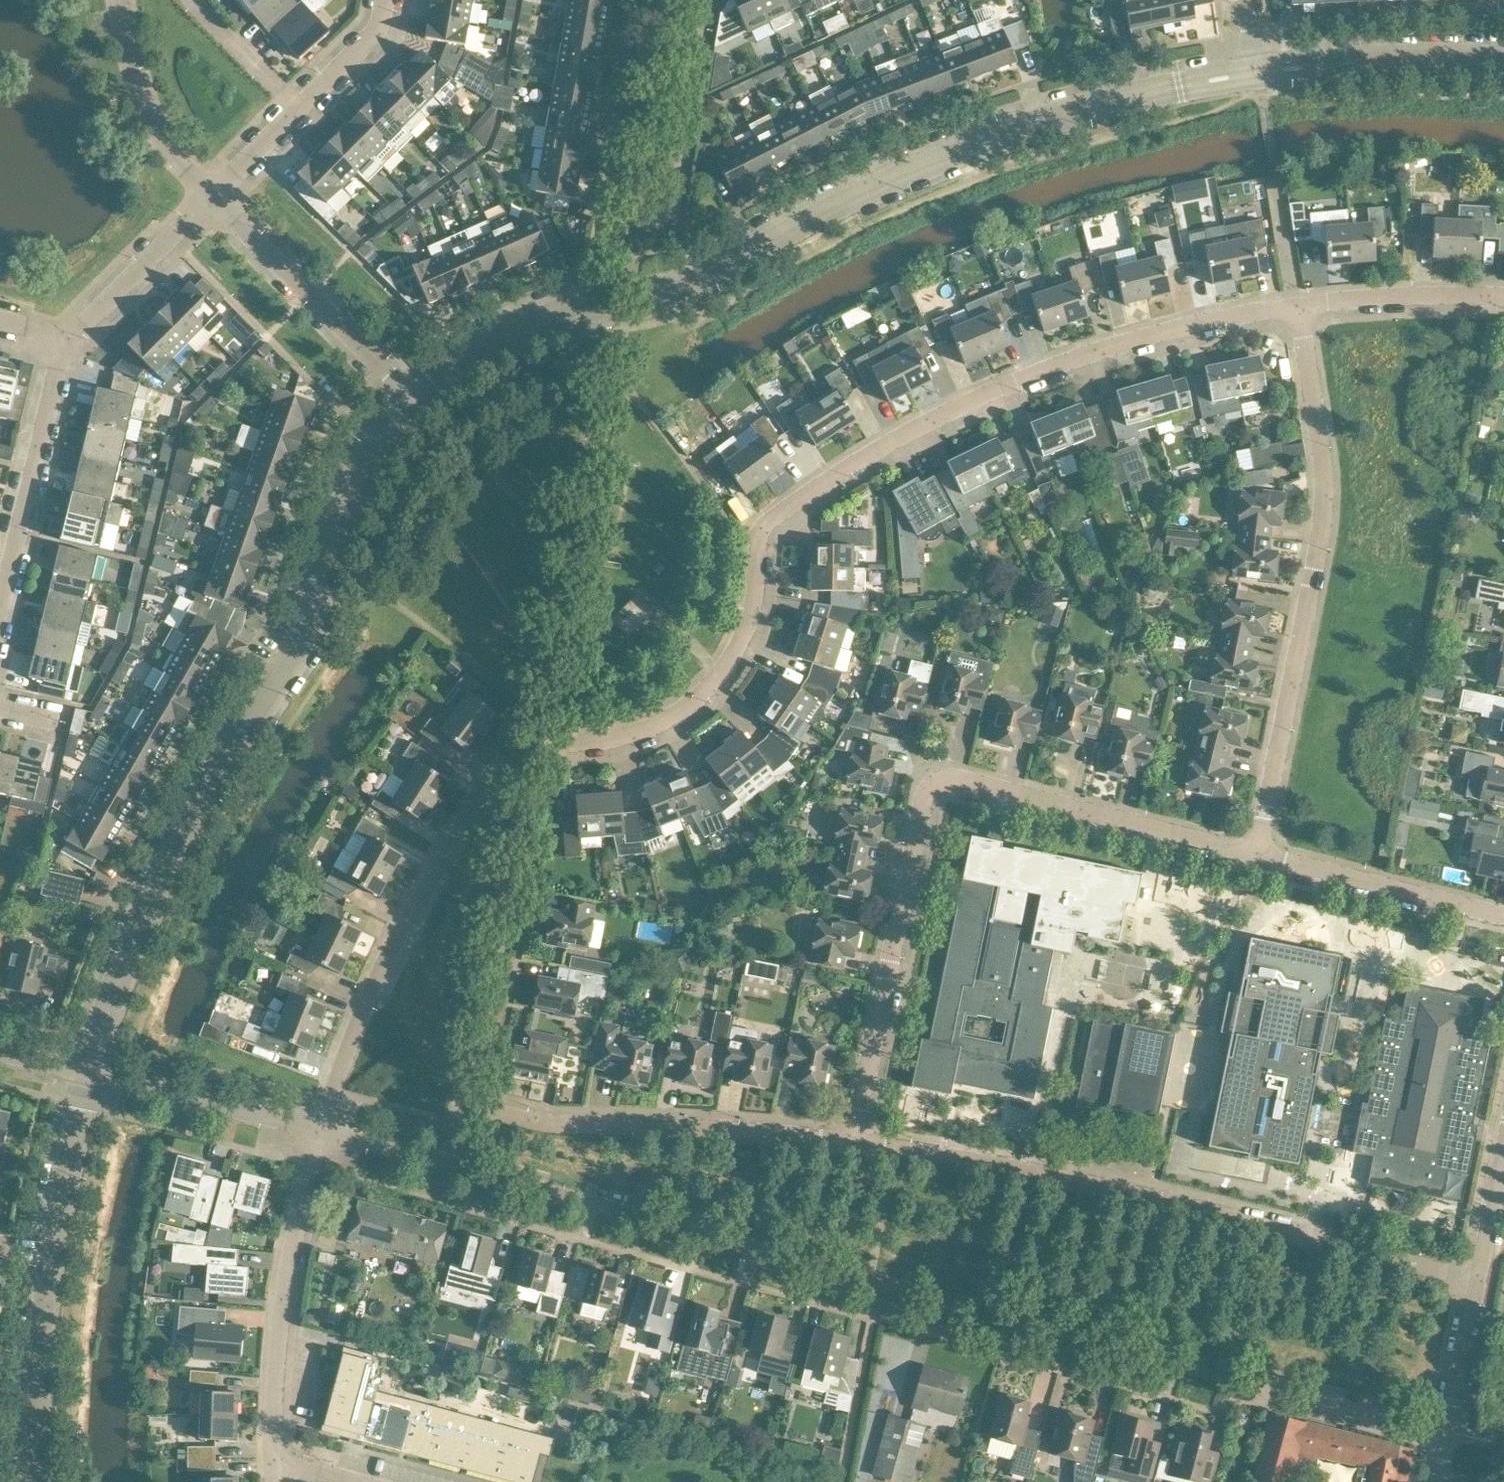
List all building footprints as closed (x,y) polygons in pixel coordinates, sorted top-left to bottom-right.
[(298,5),(294,0),(242,0),(241,1),(268,32),(298,5)] [(268,32),(269,32),(272,29),(299,60),(329,33),(313,14),(325,3),(323,0),(303,0),(298,5),(268,32)] [(473,3),(458,0),(432,0),(429,17),(469,24),(473,3)] [(515,10),(517,0),(507,0),(505,8),(515,10)] [(569,0),(565,21),(605,28),(609,7),(569,0)] [(721,13),(715,47),(753,29),(770,21),(760,0),(734,0),(737,5),(733,7),(734,8),(725,12),(724,11),(721,13)] [(770,21),(774,31),(795,22),(790,12),(801,6),(798,0),(760,0),(770,21)] [(801,6),(806,16),(819,9),(837,1),(837,0),(798,0),(801,6)] [(1147,0),(1106,0),(1111,24),(1128,20),(1132,40),(1142,38),(1141,30),(1152,27),(1147,0)] [(1152,27),(1163,25),(1165,33),(1175,31),(1169,0),(1147,0),(1152,27)] [(1175,31),(1185,29),(1183,21),(1195,19),(1193,7),(1214,3),(1213,0),(1169,0),(1175,31)] [(1314,4),(1313,4),(1313,0),(1291,0),(1291,5),(1303,4),(1304,13),(1314,12),(1314,4)] [(523,2),(520,14),(530,15),(532,3),(523,2)] [(900,10),(903,18),(914,12),(911,5),(900,10)] [(513,22),(515,10),(505,8),(503,20),(513,22)] [(892,23),(903,18),(900,10),(889,15),(892,23)] [(831,35),(851,27),(845,13),(825,22),(831,35)] [(530,15),(520,14),(518,26),(528,27),(530,15)] [(469,24),(429,17),(425,39),(465,46),(469,24)] [(977,25),(982,37),(994,70),(1016,62),(1012,52),(1029,46),(1031,45),(1022,22),(1004,29),(999,17),(977,25)] [(488,27),(511,31),(513,22),(503,20),(489,18),(488,27)] [(605,28),(565,21),(561,43),(602,50),(605,28)] [(870,24),(859,29),(863,36),(874,31),(870,24)] [(863,36),(859,29),(848,34),(852,41),(863,36)] [(982,37),(961,45),(974,78),(994,70),(982,37)] [(561,43),(558,64),(598,71),(602,50),(561,43)] [(513,56),(523,58),(525,46),(515,44),(513,56)] [(961,45),(940,53),(953,86),(974,78),(961,45)] [(822,46),(811,51),(815,59),(826,54),(822,46)] [(493,96),(503,98),(505,86),(502,86),(505,70),(467,50),(461,65),(486,79),(495,84),(493,96)] [(811,51),(791,61),(797,73),(817,64),(815,59),(811,51)] [(421,52),(405,67),(434,96),(445,107),(467,85),(455,79),(440,71),(438,68),(421,52)] [(916,52),(895,60),(911,102),(932,94),(919,61),(916,52)] [(940,53),(919,61),(932,94),(953,86),(940,53)] [(521,70),(523,58),(513,56),(511,68),(521,70)] [(875,68),(878,76),(890,110),(911,102),(895,60),(875,68)] [(558,64),(554,85),(594,92),(598,71),(558,64)] [(461,65),(455,79),(467,85),(479,92),(486,79),(461,65)] [(775,78),(786,72),(782,65),(771,70),(775,78)] [(396,68),(386,79),(419,112),(434,96),(405,67),(400,73),(396,68)] [(712,76),(710,88),(731,79),(727,70),(712,76)] [(771,70),(751,80),(755,87),(775,78),(771,70)] [(870,117),(890,110),(878,76),(855,85),(870,117)] [(380,93),(375,98),(411,135),(427,119),(419,112),(386,79),(375,89),(380,93)] [(741,84),(731,89),(734,96),(745,92),(741,84)] [(554,85),(550,106),(590,114),(594,92),(554,85)] [(850,127),(870,117),(855,85),(834,96),(850,127)] [(503,98),(512,100),(514,88),(508,87),(505,86),(503,98)] [(809,96),(814,106),(830,137),(850,127),(834,96),(829,86),(809,96)] [(724,101),(734,96),(731,89),(720,94),(724,101)] [(491,109),(498,110),(500,110),(503,98),(493,96),(491,109)] [(375,98),(360,113),(398,152),(413,137),(411,135),(375,98)] [(510,112),(512,100),(503,98),(500,110),(504,111),(510,112)] [(550,106),(547,128),(587,135),(590,114),(550,106)] [(810,147),(830,137),(814,106),(794,116),(810,147)] [(383,167),(398,152),(360,113),(344,129),(373,158),(383,167)] [(769,115),(749,125),(754,136),(771,168),(790,158),(774,126),(769,115)] [(794,116),(774,126),(790,158),(810,147),(794,116)] [(500,127),(496,138),(505,142),(510,131),(500,127)] [(547,128),(543,149),(583,156),(587,135),(547,128)] [(383,167),(373,158),(344,129),(329,144),(358,173),(368,183),(383,167)] [(754,136),(735,146),(751,178),(771,168),(754,136)] [(505,142),(496,138),(491,150),(500,153),(505,142)] [(329,144),(314,159),(343,188),(358,173),(329,144)] [(470,146),(460,153),(466,161),(476,154),(470,146)] [(730,188),(751,178),(735,146),(714,156),(715,158),(708,162),(706,175),(711,186),(725,178),(730,188)] [(457,149),(439,163),(449,173),(466,161),(460,153),(457,149)] [(543,149),(539,170),(579,177),(583,156),(543,149)] [(328,203),(343,188),(314,159),(298,175),(302,179),(293,188),(328,223),(338,213),(328,203)] [(502,176),(505,164),(484,160),(502,176)] [(463,171),(468,179),(478,172),(472,164),(463,171)] [(579,177),(539,170),(535,192),(546,194),(544,207),(552,208),(552,212),(567,215),(569,198),(575,199),(579,177)] [(459,186),(468,179),(463,171),(453,178),(459,186)] [(435,172),(425,179),(431,187),(441,180),(435,172)] [(425,179),(409,191),(415,199),(431,187),(425,179)] [(437,190),(427,197),(433,205),(443,198),(437,190)] [(433,205),(427,197),(417,205),(423,213),(433,205)] [(400,198),(390,205),(396,213),(406,206),(400,198)] [(1456,258),(1458,221),(1438,220),(1439,205),(1422,204),(1420,230),(1434,231),(1432,257),(1456,258)] [(390,205),(373,217),(380,224),(396,213),(390,205)] [(1398,206),(1389,207),(1390,217),(1399,216),(1398,206)] [(1458,221),(1456,258),(1480,260),(1482,234),(1495,234),(1496,208),(1459,206),(1458,221)] [(1369,224),(1348,226),(1351,263),(1376,261),(1373,235),(1386,234),(1384,207),(1367,209),(1369,224)] [(1347,210),(1310,214),(1312,240),(1325,239),(1328,265),(1351,263),(1348,226),(1347,210)] [(409,212),(392,225),(399,235),(407,229),(414,239),(421,233),(415,220),(409,212)] [(489,221),(487,222),(508,269),(528,261),(511,223),(507,213),(505,214),(499,213),(492,216),(489,221)] [(532,214),(511,223),(528,261),(547,252),(548,254),(561,249),(548,219),(536,224),(532,214)] [(1267,246),(1262,220),(1225,228),(1228,243),(1236,279),(1259,274),(1254,249),(1267,246)] [(487,222),(467,231),(489,278),(508,269),(487,222)] [(346,223),(337,232),(353,247),(361,238),(346,223)] [(467,231),(448,240),(469,287),(489,278),(467,231)] [(1212,284),(1236,279),(1228,243),(1208,247),(1205,232),(1189,235),(1194,261),(1207,258),(1212,284)] [(1158,258),(1138,263),(1147,299),(1171,293),(1164,267),(1177,264),(1170,239),(1154,243),(1158,258)] [(428,248),(432,258),(449,295),(469,287),(448,240),(428,248)] [(989,240),(974,246),(978,255),(992,250),(989,240)] [(366,243),(357,251),(364,258),(373,250),(366,243)] [(1124,305),(1147,299),(1138,263),(1118,268),(1114,253),(1098,257),(1105,282),(1118,279),(1124,305)] [(380,267),(377,271),(411,305),(426,298),(429,304),(449,295),(432,258),(412,267),(406,271),(399,258),(380,267)] [(1074,283),(1054,289),(1066,324),(1089,317),(1081,292),(1093,288),(1085,262),(1069,268),(1074,283)] [(224,299),(203,277),(194,287),(190,283),(174,299),(203,328),(219,312),(215,308),(224,299)] [(1012,280),(1005,283),(1016,313),(1022,311),(1035,307),(1043,332),(1066,324),(1054,289),(1035,295),(1030,281),(1014,286),(1012,280)] [(1010,315),(1000,292),(966,306),(972,321),(987,355),(1009,346),(999,321),(1011,316),(1010,315)] [(174,299),(159,314),(188,343),(203,328),(174,299)] [(159,314),(144,330),(172,358),(188,343),(159,314)] [(965,364),(987,355),(972,321),(954,328),(948,314),(932,321),(942,345),(954,340),(965,364)] [(886,344),(910,391),(932,380),(924,365),(919,357),(931,351),(919,327),(886,344)] [(132,349),(112,369),(136,379),(149,366),(165,383),(181,367),(172,358),(144,330),(128,345),(132,349)] [(253,347),(262,338),(255,331),(246,340),(253,347)] [(831,335),(823,339),(829,350),(837,346),(831,335)] [(264,358),(273,349),(266,342),(257,351),(264,358)] [(889,402),(910,391),(886,344),(853,361),(855,365),(865,385),(877,379),(889,402)] [(1264,380),(1261,365),(1260,356),(1232,361),(1242,410),(1259,407),(1261,412),(1277,409),(1273,387),(1271,378),(1264,380)] [(11,365),(11,364),(0,361),(0,418),(21,423),(29,388),(16,385),(19,372),(14,371),(14,370),(10,369),(11,365)] [(1206,374),(1192,376),(1203,418),(1242,410),(1232,361),(1205,367),(1206,374)] [(231,369),(227,365),(224,362),(221,365),(215,371),(222,378),(231,369)] [(816,401),(836,433),(856,420),(842,398),(853,391),(839,369),(825,377),(833,391),(816,401)] [(222,378),(215,371),(206,379),(213,386),(222,378)] [(132,419),(140,385),(114,374),(111,391),(98,388),(93,409),(132,419)] [(1170,375),(1143,383),(1153,418),(1155,426),(1172,421),(1174,426),(1196,420),(1185,378),(1172,382),(1170,375)] [(1118,398),(1104,402),(1118,443),(1140,437),(1138,431),(1136,423),(1153,418),(1143,383),(1116,391),(1118,398)] [(198,402),(207,393),(200,386),(191,395),(198,402)] [(276,390),(269,411),(307,425),(315,403),(276,390)] [(211,397),(202,406),(209,413),(218,404),(211,397)] [(836,433),(816,401),(799,412),(791,399),(776,408),(790,430),(801,423),(815,446),(836,433)] [(1082,403),(1056,413),(1072,454),(1088,448),(1091,453),(1111,445),(1097,404),(1085,409),(1082,403)] [(209,413),(202,406),(193,415),(200,422),(209,413)] [(93,409),(88,430),(127,440),(132,419),(93,409)] [(269,411),(262,431),(300,445),(307,425),(269,411)] [(1032,430),(1019,435),(1036,474),(1057,466),(1055,461),(1072,454),(1056,413),(1030,423),(1032,430)] [(743,450),(765,480),(784,466),(769,445),(779,437),(764,416),(750,426),(759,438),(743,450)] [(170,419),(168,426),(176,428),(178,421),(170,419)] [(236,445),(254,452),(293,465),(300,445),(262,431),(243,425),(236,445)] [(127,440),(88,430),(83,451),(122,461),(127,440)] [(166,436),(163,449),(172,451),(174,439),(166,436)] [(181,437),(178,449),(188,451),(191,439),(181,437)] [(997,438),(972,450),(991,490),(991,489),(1007,482),(1010,487),(1029,477),(1012,438),(1000,444),(997,438)] [(1283,442),(1251,449),(1255,468),(1286,462),(1305,458),(1303,443),(1284,447),(1283,442)] [(11,461),(14,449),(0,446),(0,458),(11,461)] [(1136,447),(1122,452),(1133,485),(1147,479),(1136,447)] [(172,451),(163,449),(160,461),(169,463),(172,451)] [(188,451),(178,449),(173,469),(188,474),(196,454),(188,451)] [(765,480),(743,450),(727,462),(717,450),(704,460),(719,481),(730,473),(746,494),(765,480)] [(949,469),(937,475),(961,518),(958,520),(962,526),(969,539),(981,532),(969,507),(993,495),(994,495),(991,489),(991,490),(972,450),(947,462),(949,469)] [(83,451),(77,472),(117,482),(122,461),(83,451)] [(286,486),(293,465),(254,452),(247,472),(286,486)] [(1242,459),(1240,463),(1241,470),(1252,468),(1250,458),(1242,459)] [(173,469),(171,479),(168,491),(178,493),(186,496),(193,476),(188,474),(173,469)] [(117,482),(77,472),(72,493),(112,503),(117,482)] [(286,486),(247,472),(240,493),(279,506),(286,486)] [(917,478),(892,492),(895,498),(902,579),(920,577),(917,535),(941,522),(948,534),(962,526),(957,519),(934,476),(920,484),(917,478)] [(156,478),(153,491),(162,493),(164,480),(156,478)] [(1051,483),(1038,487),(1039,490),(1046,506),(1058,501),(1051,483)] [(230,489),(223,509),(271,527),(279,506),(240,493),(230,489)] [(1039,490),(1028,495),(1035,509),(1037,508),(1045,504),(1039,490)] [(162,493),(153,491),(150,503),(159,505),(162,493)] [(175,505),(178,493),(168,491),(165,503),(175,505)] [(1264,491),(1264,494),(1242,492),(1239,522),(1240,522),(1238,534),(1270,538),(1272,525),(1278,526),(1280,526),(1280,524),(1281,520),(1284,493),(1264,491)] [(72,493),(67,514),(107,524),(119,527),(124,506),(112,503),(72,493)] [(264,547),(271,527),(223,509),(214,506),(207,527),(226,533),(264,547)] [(148,511),(143,532),(152,535),(157,514),(148,511)] [(163,511),(158,533),(168,536),(171,537),(178,517),(163,511)] [(1176,513),(1175,525),(1188,527),(1189,519),(1183,513),(1176,513)] [(101,548),(107,524),(67,514),(62,539),(60,539),(60,540),(102,550),(102,549),(101,548)] [(821,519),(821,531),(832,531),(839,531),(840,519),(821,519)] [(1167,529),(1165,554),(1175,555),(1175,546),(1183,547),(1189,543),(1190,531),(1167,529)] [(811,545),(811,568),(853,568),(853,565),(853,547),(871,547),(871,532),(839,531),(832,531),(832,533),(837,533),(837,546),(832,545),(811,545)] [(143,532),(137,558),(145,560),(148,549),(152,535),(143,532)] [(165,548),(168,536),(158,533),(155,545),(165,548)] [(257,567),(264,547),(226,533),(219,554),(257,567)] [(1270,538),(1238,534),(1237,547),(1236,547),(1232,576),(1274,581),(1277,558),(1277,554),(1277,551),(1275,551),(1269,550),(1270,538)] [(60,547),(54,571),(92,581),(98,556),(99,556),(99,555),(59,545),(58,547),(60,547)] [(257,567),(219,554),(211,574),(250,588),(257,567)] [(138,591),(144,566),(135,564),(132,579),(129,589),(138,591)] [(811,568),(811,591),(831,591),(836,591),(836,606),(862,611),(862,590),(866,590),(866,569),(853,568),(811,568)] [(1448,569),(1446,578),(1460,580),(1462,572),(1448,569)] [(149,570),(146,582),(156,584),(159,572),(149,570)] [(92,581),(54,571),(49,592),(87,602),(92,581)] [(243,609),(250,588),(211,574),(208,583),(200,580),(195,583),(192,592),(194,597),(195,597),(193,601),(231,619),(236,606),(243,609)] [(1479,579),(1475,598),(1498,603),(1497,609),(1503,610),(1503,584),(1479,579)] [(156,584),(146,582),(144,594),(153,596),(156,584)] [(1146,584),(1143,588),(1144,594),(1148,597),(1154,597),(1157,592),(1156,586),(1152,583),(1146,584)] [(994,589),(981,589),(982,602),(995,601),(994,589)] [(87,602),(49,592),(44,614),(82,623),(92,625),(97,604),(87,602)] [(181,594),(164,622),(174,628),(221,656),(232,636),(225,632),(231,619),(195,602),(193,601),(181,594)] [(612,620),(628,636),(633,633),(637,629),(641,625),(645,621),(648,617),(652,612),(636,596),(612,620)] [(124,611),(133,613),(136,601),(127,599),(124,611)] [(1264,631),(1268,608),(1227,600),(1222,629),(1223,630),(1220,642),(1252,648),(1254,636),(1260,637),(1263,638),(1263,635),(1264,631)] [(1051,605),(1047,618),(1061,623),(1065,610),(1051,605)] [(807,613),(800,635),(840,648),(846,627),(856,630),(862,611),(836,606),(831,606),(836,607),(832,621),(826,620),(807,613)] [(986,607),(985,612),(989,620),(1002,624),(1005,611),(986,607)] [(130,625),(133,613),(124,611),(121,623),(130,625)] [(77,644),(82,623),(44,614),(39,634),(77,644)] [(134,633),(144,636),(147,624),(137,621),(134,633)] [(174,628),(163,647),(175,654),(210,674),(221,656),(174,628)] [(141,647),(144,636),(134,633),(131,645),(141,647)] [(72,665),(77,644),(39,634),(34,655),(72,665)] [(800,635),(793,657),(813,663),(818,665),(813,679),(808,677),(813,680),(837,691),(843,671),(846,670),(852,652),(840,648),(800,635)] [(111,650),(119,655),(125,644),(118,639),(111,650)] [(1252,648),(1220,642),(1218,654),(1217,654),(1211,683),(1252,692),(1256,669),(1257,665),(1258,662),(1255,662),(1249,661),(1252,648)] [(1432,642),(1431,650),(1442,652),(1443,644),(1432,642)] [(109,674),(119,655),(111,650),(105,661),(99,671),(109,674)] [(200,693),(210,674),(175,654),(164,672),(200,693)] [(27,690),(64,699),(66,690),(72,665),(34,655),(29,677),(30,677),(27,690)] [(455,657),(447,669),(458,677),(466,666),(455,657)] [(117,670),(126,675),(132,665),(123,660),(117,670)] [(873,711),(903,719),(906,719),(906,717),(908,711),(921,714),(933,666),(911,660),(907,677),(886,672),(881,693),(878,692),(873,711)] [(961,713),(965,714),(968,714),(968,712),(970,706),(982,709),(990,679),(977,675),(977,674),(945,666),(940,685),(943,686),(944,686),(938,707),(961,713)] [(120,686),(126,675),(117,670),(111,681),(120,686)] [(200,693),(164,672),(153,691),(189,712),(189,711),(194,714),(201,702),(196,699),(200,693)] [(468,696),(455,712),(485,734),(499,715),(478,699),(486,689),(465,673),(455,686),(468,696)] [(1165,676),(1156,680),(1160,690),(1169,686),(1165,676)] [(783,677),(770,696),(804,720),(813,725),(815,722),(826,720),(824,710),(837,691),(813,680),(804,692),(800,689),(783,677)] [(842,682),(838,691),(851,698),(855,689),(842,682)] [(1058,715),(1052,736),(1075,741),(1079,742),(1082,743),(1082,741),(1084,735),(1096,738),(1104,707),(1091,704),(1095,691),(1066,684),(1063,695),(1059,694),(1054,714),(1058,715)] [(1425,684),(1422,696),(1433,699),(1436,686),(1425,684)] [(1473,692),(1462,690),(1458,709),(1469,711),(1481,713),(1481,716),(1501,720),(1497,741),(1496,742),(1503,743),(1503,698),(1473,692)] [(178,730),(189,712),(153,691),(143,710),(178,730)] [(770,696),(757,715),(774,726),(778,729),(770,742),(766,738),(765,739),(769,742),(789,760),(800,743),(792,738),(804,720),(770,696)] [(102,697),(96,708),(105,713),(111,702),(102,697)] [(1013,747),(1017,748),(1020,748),(1022,740),(1035,743),(1042,712),(1029,709),(1030,708),(1000,701),(995,721),(992,721),(987,740),(1013,747)] [(1206,707),(1198,736),(1200,736),(1197,749),(1228,757),(1231,744),(1237,746),(1239,746),(1240,744),(1241,740),(1246,717),(1206,707)] [(99,723),(105,713),(96,708),(93,713),(90,718),(99,723)] [(178,730),(143,710),(132,729),(167,749),(178,730)] [(470,754),(485,734),(455,712),(443,728),(430,719),(420,732),(441,748),(449,738),(470,754)] [(847,725),(869,731),(872,717),(855,712),(847,725)] [(1127,775),(1131,776),(1134,777),(1134,774),(1136,769),(1149,772),(1156,741),(1158,734),(1145,731),(1147,721),(1134,717),(1132,722),(1114,718),(1111,730),(1114,731),(1109,750),(1106,749),(1101,769),(1127,775)] [(872,732),(869,731),(847,725),(834,748),(846,749),(848,738),(857,740),(854,753),(853,753),(847,782),(868,787),(868,790),(887,794),(893,768),(893,764),(894,761),(886,760),(888,747),(869,743),(872,732)] [(156,768),(167,749),(132,729),(121,747),(156,768)] [(70,732),(67,744),(77,747),(80,735),(70,732)] [(742,732),(724,746),(749,778),(766,765),(772,773),(789,760),(769,742),(757,752),(754,747),(742,732)] [(156,768),(121,747),(111,741),(100,760),(110,766),(146,786),(151,789),(151,788),(158,777),(153,774),(156,768)] [(416,765),(405,782),(436,802),(449,782),(427,767),(434,756),(412,742),(403,756),(416,765)] [(74,758),(77,747),(67,744),(64,756),(74,758)] [(724,746),(706,760),(718,776),(722,780),(710,789),(707,785),(709,790),(723,812),(739,800),(732,792),(749,778),(724,746)] [(1228,757),(1197,749),(1194,761),(1192,761),(1185,790),(1206,795),(1205,798),(1206,799),(1225,803),(1231,777),(1232,773),(1233,771),(1230,770),(1225,769),(1228,757)] [(1463,764),(1485,769),(1483,782),(1479,799),(1493,802),(1493,804),(1498,806),(1503,807),(1503,772),(1492,770),(1495,757),(1465,751),(1463,764)] [(21,758),(0,753),(0,754),(0,793),(12,796),(21,758)] [(47,804),(53,779),(40,776),(43,763),(21,758),(12,796),(10,806),(44,814),(47,804)] [(135,805),(146,786),(110,766),(99,785),(135,805)] [(686,771),(665,780),(680,818),(691,814),(705,837),(709,836),(731,827),(728,821),(723,812),(709,790),(695,795),(693,790),(686,771)] [(392,773),(372,804),(394,819),(401,808),(406,811),(423,822),(436,802),(405,782),(392,773)] [(60,776),(57,788),(66,790),(69,779),(60,776)] [(638,812),(637,812),(638,817),(644,843),(663,835),(660,826),(680,818),(665,780),(644,788),(651,807),(653,812),(639,817),(638,812)] [(350,782),(343,793),(352,799),(359,788),(350,782)] [(1406,782),(1403,795),(1416,798),(1419,784),(1406,782)] [(135,805),(99,785),(89,803),(124,824),(128,817),(133,820),(140,808),(135,805)] [(57,788),(54,800),(64,802),(66,790),(57,788)] [(621,793),(598,795),(601,836),(614,835),(618,855),(646,852),(644,843),(638,817),(623,818),(623,813),(621,793)] [(601,836),(598,795),(576,796),(578,822),(565,823),(564,817),(563,817),(566,857),(581,856),(580,838),(601,836)] [(1402,796),(1400,805),(1409,807),(1410,798),(1411,797),(1402,796)] [(1409,807),(1407,815),(1436,820),(1439,804),(1410,798),(1409,807)] [(113,843),(124,824),(89,803),(78,822),(113,843)] [(878,841),(882,818),(841,809),(835,839),(837,839),(834,851),(866,858),(868,845),(874,847),(876,847),(877,845),(878,841)] [(55,812),(48,824),(59,830),(66,818),(55,812)] [(363,817),(344,850),(390,875),(402,855),(385,845),(379,842),(386,830),(363,817)] [(1500,880),(1503,881),(1503,880),(1503,842),(1502,842),(1503,834),(1503,827),(1467,819),(1463,840),(1472,842),(1470,852),(1480,854),(1477,869),(1476,873),(1476,874),(1489,877),(1500,879),(1500,880)] [(102,862),(113,843),(78,822),(67,841),(77,847),(71,858),(91,869),(97,859),(102,862)] [(779,825),(777,839),(790,841),(793,828),(779,825)] [(989,828),(987,839),(1003,842),(1005,831),(989,828)] [(316,833),(308,846),(316,851),(323,837),(316,833)] [(1002,843),(971,836),(930,1040),(921,1039),(912,1086),(951,1094),(953,1083),(1034,1099),(1053,1007),(1042,1005),(1053,950),(1071,953),(1076,931),(1088,934),(1087,937),(1118,943),(1124,912),(1122,912),(1123,902),(1136,904),(1142,874),(1014,847),(1013,850),(1001,848),(1002,843)] [(1379,855),(1380,855),(1389,857),(1390,857),(1392,846),(1386,845),(1381,844),(1379,855)] [(344,850),(326,882),(346,893),(349,895),(355,883),(361,887),(378,896),(390,875),(344,850)] [(866,858),(834,851),(832,864),(830,863),(824,893),(865,901),(870,878),(871,874),(871,872),(869,871),(863,870),(866,858)] [(753,868),(743,875),(751,885),(760,879),(753,868)] [(41,895),(80,904),(86,880),(47,870),(41,895)] [(96,891),(101,881),(91,876),(86,887),(96,891)] [(318,877),(313,885),(342,899),(346,893),(326,882),(318,877)] [(715,882),(711,888),(712,892),(716,896),(721,895),(724,891),(724,886),(719,882),(715,882)] [(326,918),(317,936),(350,952),(361,931),(337,919),(343,907),(320,895),(312,911),(326,918)] [(547,944),(566,947),(567,944),(588,948),(594,918),(593,918),(595,905),(564,899),(561,912),(553,911),(547,944)] [(647,900),(644,910),(655,913),(658,903),(647,900)] [(845,956),(851,957),(854,958),(854,955),(855,951),(860,925),(841,921),(840,924),(819,920),(813,949),(814,949),(811,962),(843,969),(845,956)] [(340,974),(350,952),(317,936),(308,954),(294,947),(287,962),(310,974),(316,962),(340,974)] [(1247,1157),(1249,1157),(1258,1159),(1258,1157),(1298,1165),(1320,1053),(1331,1055),(1339,1014),(1324,1011),(1327,996),(1332,997),(1340,956),(1250,938),(1242,979),(1247,980),(1244,995),(1228,992),(1220,1033),(1231,1035),(1208,1147),(1248,1155),(1247,1157)] [(69,960),(46,954),(48,949),(14,940),(7,970),(11,971),(7,988),(36,995),(39,984),(62,989),(69,960)] [(1489,964),(1503,968),(1503,952),(1492,949),(1489,964)] [(687,951),(666,955),(666,956),(683,972),(687,951)] [(569,968),(597,973),(599,961),(572,956),(569,968)] [(751,959),(748,971),(762,974),(764,962),(751,959)] [(609,977),(569,969),(566,982),(540,977),(534,1007),(554,1011),(553,1015),(571,1018),(571,1015),(574,1015),(576,1002),(579,1002),(588,996),(604,1000),(609,977)] [(805,970),(803,979),(815,982),(817,973),(805,970)] [(290,996),(283,1015),(317,1028),(326,1006),(302,996),(307,984),(282,974),(276,990),(290,996)] [(1368,1184),(1370,1184),(1441,1199),(1447,1171),(1468,1175),(1478,1125),(1472,1124),(1490,1038),(1474,1035),(1482,999),(1408,984),(1400,1020),(1385,1017),(1368,1103),(1363,1102),(1352,1152),(1373,1156),(1368,1184)] [(226,995),(213,1026),(224,1031),(228,1033),(255,1043),(261,1028),(249,1023),(248,1024),(230,1016),(237,999),(226,995)] [(309,1051),(317,1028),(283,1015),(275,1034),(261,1028),(255,1043),(279,1053),(284,1041),(309,1051)] [(1094,1018),(1076,1108),(1077,1108),(1077,1105),(1092,1108),(1092,1111),(1114,1116),(1114,1114),(1108,1113),(1109,1109),(1157,1119),(1160,1105),(1175,1034),(1094,1018)] [(716,1021),(712,1041),(727,1044),(731,1024),(716,1021)] [(205,1022),(200,1034),(220,1042),(224,1031),(213,1026),(205,1022)] [(623,1040),(623,1041),(619,1040),(622,1027),(601,1023),(592,1067),(616,1072),(615,1078),(615,1080),(617,1081),(621,1082),(648,1087),(652,1067),(648,1067),(652,1045),(623,1040)] [(723,1070),(736,1072),(735,1078),(734,1081),(737,1081),(741,1082),(767,1087),(771,1068),(768,1067),(772,1046),(757,1043),(759,1032),(732,1027),(730,1038),(723,1070)] [(563,1057),(567,1039),(526,1031),(522,1048),(515,1046),(510,1074),(549,1081),(553,1055),(563,1057)] [(585,1041),(584,1046),(594,1048),(596,1038),(591,1036),(585,1041)] [(676,1072),(675,1078),(674,1080),(677,1081),(708,1087),(712,1067),(708,1067),(712,1046),(683,1040),(683,1041),(670,1038),(663,1070),(676,1072)] [(796,1072),(795,1078),(794,1081),(797,1081),(801,1082),(824,1087),(828,1065),(831,1066),(835,1047),(802,1040),(802,1041),(791,1039),(789,1038),(783,1070),(796,1072)] [(6,1128),(10,1112),(0,1110),(0,1165),(9,1129),(6,1128)] [(166,1208),(191,1215),(190,1218),(207,1223),(219,1179),(203,1174),(206,1163),(178,1155),(169,1190),(171,1191),(166,1208)] [(209,1233),(205,1247),(232,1249),(233,1229),(229,1228),(235,1208),(261,1215),(271,1180),(243,1173),(240,1184),(223,1180),(209,1233)] [(347,1240),(436,1265),(447,1226),(358,1201),(347,1240)] [(160,1227),(158,1236),(167,1239),(168,1237),(170,1229),(160,1227)] [(197,1229),(193,1246),(205,1247),(209,1233),(205,1231),(197,1229)] [(451,1262),(444,1287),(496,1301),(504,1269),(494,1266),(495,1262),(493,1258),(491,1258),(495,1242),(469,1234),(461,1265),(451,1262)] [(206,1293),(219,1294),(246,1296),(249,1268),(237,1266),(239,1249),(232,1249),(205,1247),(193,1246),(174,1244),(172,1262),(208,1265),(206,1293)] [(517,1288),(515,1297),(539,1303),(536,1312),(557,1318),(563,1298),(567,1284),(562,1283),(564,1273),(550,1270),(553,1258),(526,1250),(519,1275),(516,1285),(518,1286),(517,1288)] [(321,1251),(318,1261),(334,1265),(336,1256),(321,1251)] [(572,1263),(567,1284),(563,1298),(583,1303),(580,1314),(605,1321),(608,1310),(609,1310),(612,1302),(623,1305),(627,1290),(615,1287),(618,1275),(591,1268),(572,1263)] [(504,1285),(517,1288),(518,1286),(516,1285),(519,1275),(508,1272),(504,1285)] [(668,1351),(679,1310),(680,1306),(667,1302),(670,1289),(642,1281),(630,1325),(651,1331),(647,1346),(668,1351)] [(716,1323),(718,1317),(720,1311),(697,1305),(687,1345),(680,1369),(707,1376),(726,1381),(740,1329),(716,1323)] [(219,1310),(217,1310),(181,1306),(178,1334),(196,1336),(194,1358),(240,1362),(243,1326),(218,1324),(219,1310)] [(319,1308),(311,1307),(310,1319),(318,1320),(319,1308)] [(780,1350),(788,1321),(759,1313),(750,1350),(765,1354),(762,1366),(771,1376),(789,1381),(796,1355),(780,1350)] [(852,1396),(859,1361),(858,1361),(857,1364),(844,1361),(850,1339),(815,1329),(805,1368),(801,1385),(827,1392),(828,1390),(852,1396)] [(447,1340),(442,1359),(479,1369),(484,1350),(447,1340)] [(345,1437),(512,1481),(533,1481),(542,1449),(550,1452),(549,1456),(550,1457),(555,1439),(410,1400),(377,1391),(386,1358),(344,1347),(342,1353),(321,1431),(345,1437)] [(497,1360),(493,1374),(520,1382),(524,1367),(497,1360)] [(959,1413),(968,1380),(950,1375),(949,1379),(923,1372),(925,1368),(924,1368),(913,1405),(915,1405),(916,1405),(928,1409),(928,1408),(929,1405),(959,1413)] [(440,1378),(463,1385),(466,1375),(442,1369),(440,1378)] [(191,1370),(190,1383),(218,1385),(219,1372),(191,1370)] [(530,1403),(533,1393),(509,1387),(507,1396),(530,1403)] [(238,1392),(218,1392),(201,1391),(200,1415),(237,1416),(238,1392)] [(987,1452),(1014,1460),(1010,1473),(1029,1478),(1042,1432),(1025,1428),(1028,1418),(1025,1417),(1029,1403),(1002,1396),(1002,1398),(998,1400),(996,1407),(998,1411),(991,1437),(987,1452)] [(1049,1453),(1075,1460),(1074,1481),(1092,1481),(1100,1449),(1086,1445),(1089,1434),(1093,1420),(1084,1418),(1082,1415),(1073,1413),(1070,1414),(1061,1412),(1049,1453)] [(1270,1414),(1252,1481),(1295,1481),(1300,1460),(1314,1464),(1316,1455),(1358,1466),(1354,1481),(1394,1481),(1401,1446),(1342,1431),(1270,1414)] [(236,1440),(237,1416),(200,1415),(199,1439),(236,1440)] [(1135,1481),(1150,1481),(1157,1452),(1159,1445),(1160,1444),(1158,1443),(1148,1441),(1152,1423),(1122,1416),(1109,1467),(1137,1475),(1135,1481)] [(889,1417),(873,1474),(901,1481),(909,1481),(925,1426),(911,1423),(910,1422),(889,1417)] [(1218,1455),(1218,1454),(1217,1453),(1207,1451),(1211,1435),(1180,1427),(1171,1462),(1183,1465),(1180,1478),(1196,1481),(1211,1481),(1218,1455)] [(819,1464),(838,1469),(842,1450),(824,1445),(819,1464)] [(199,1446),(187,1446),(187,1449),(187,1458),(187,1459),(216,1459),(216,1446),(199,1446)] [(187,1449),(179,1449),(179,1458),(187,1458),(187,1449)] [(216,1459),(187,1459),(187,1471),(216,1471),(216,1459)]
